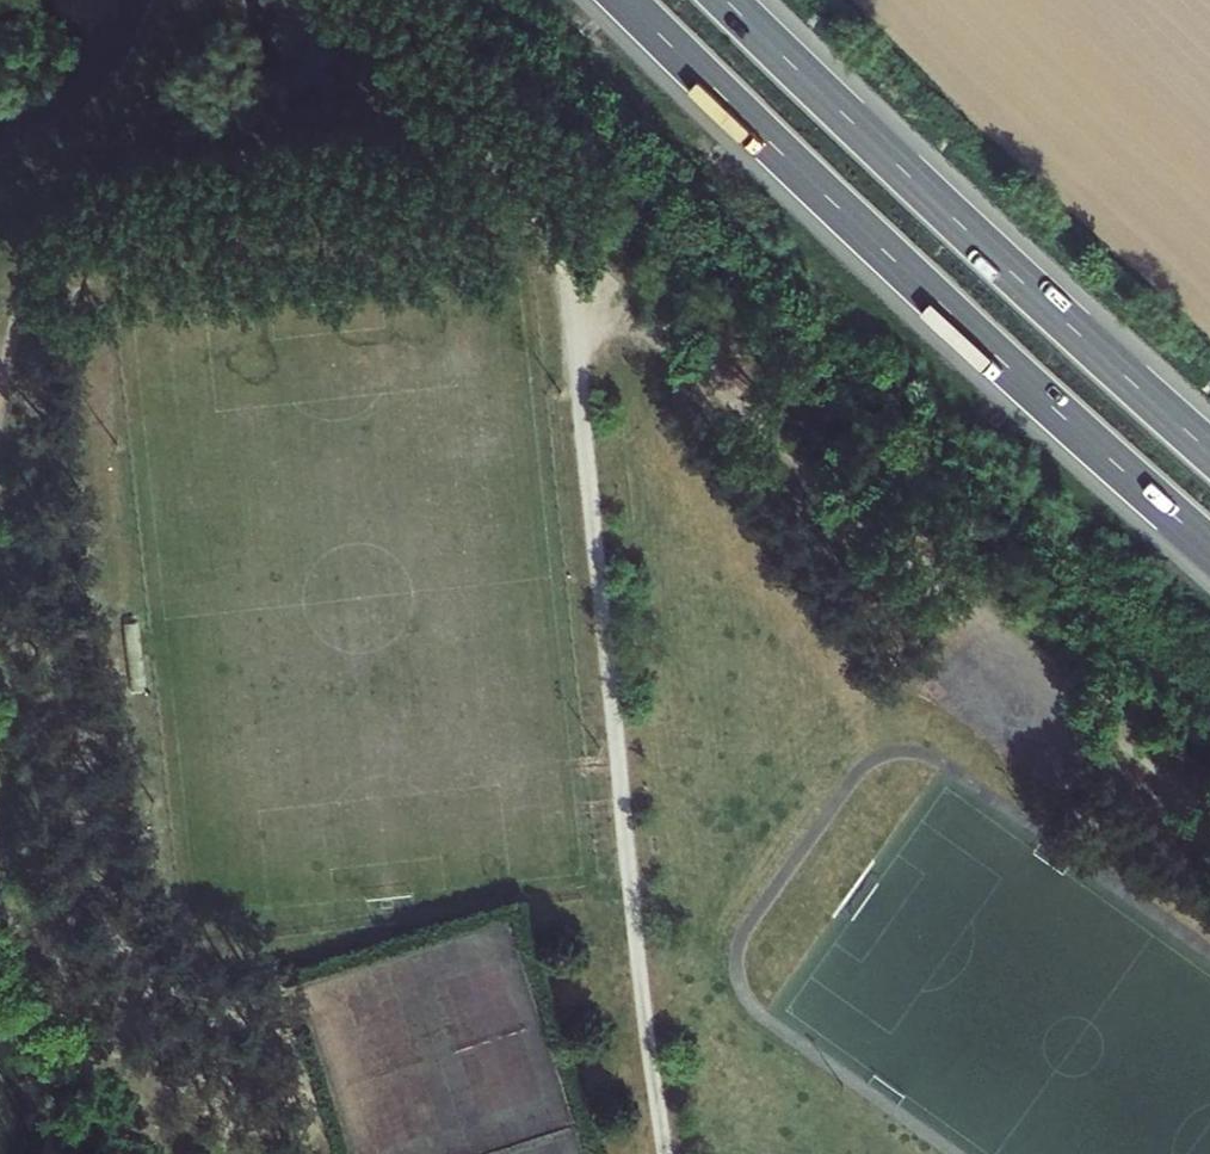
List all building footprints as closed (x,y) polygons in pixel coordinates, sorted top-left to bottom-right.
[(145,692),(137,616),(121,617),(128,694),(145,692)]
